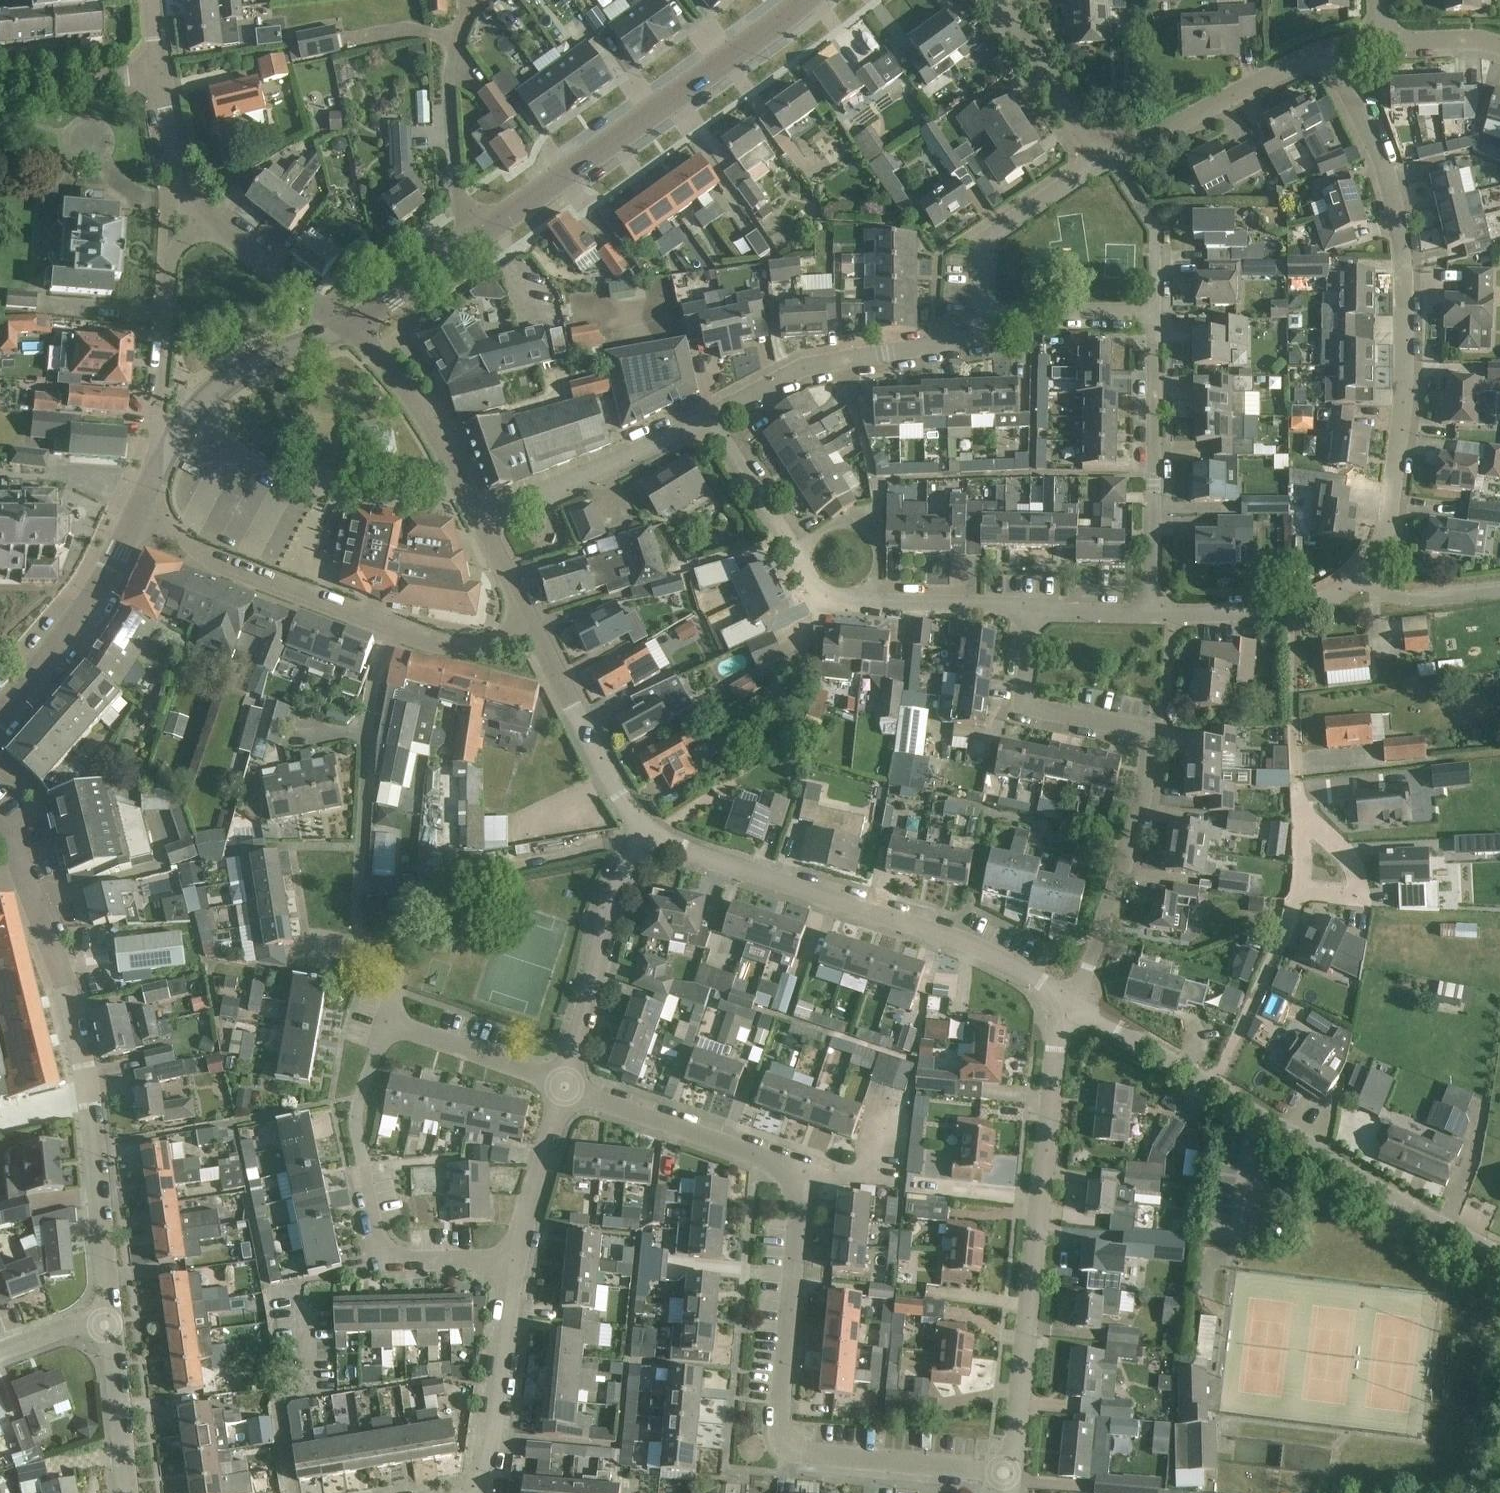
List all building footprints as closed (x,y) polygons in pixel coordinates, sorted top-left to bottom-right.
[(31,12),(0,15),(0,46),(65,40),(66,42),(67,42),(67,40),(77,39),(77,41),(79,41),(79,39),(88,38),(88,40),(90,40),(90,38),(103,37),(100,6),(82,7),(82,0),(30,0),(31,12)] [(243,8),(242,0),(185,0),(186,15),(218,11),(243,8)] [(446,0),(430,0),(431,15),(447,14),(446,0)] [(660,0),(648,0),(633,10),(659,47),(682,31),(660,0)] [(711,10),(724,0),(703,0),(711,10)] [(1069,31),(1070,42),(1074,42),(1074,45),(1110,43),(1108,9),(1116,8),(1125,8),(1125,0),(1072,0),(1073,19),(1073,27),(1074,31),(1069,31)] [(1144,0),(1133,0),(1134,14),(1144,14),(1144,0)] [(1311,10),(1348,8),(1347,0),(1311,0),(1311,10)] [(1480,0),(1445,0),(1446,11),(1480,10),(1480,0)] [(1254,17),(1253,6),(1220,8),(1220,18),(1183,20),(1184,56),(1228,55),(1228,47),(1238,46),(1238,38),(1255,37),(1254,17)] [(186,15),(191,51),(239,46),(236,20),(244,19),(243,8),(218,11),(186,15)] [(497,14),(492,8),(482,15),(487,21),(497,14)] [(659,47),(633,10),(610,27),(636,64),(659,47)] [(950,59),(961,51),(966,58),(972,53),(982,46),(968,26),(958,33),(945,14),(927,27),(950,59)] [(286,27),(261,28),(262,46),(287,45),(286,27)] [(950,59),(927,27),(909,40),(923,58),(913,66),(928,85),(955,66),(950,59)] [(341,53),(337,28),(296,35),(298,45),(289,47),(292,61),(341,53)] [(613,81),(586,44),(563,60),(590,97),(613,81)] [(424,47),(411,48),(412,61),(425,59),(424,47)] [(904,73),(890,54),(870,68),(870,67),(859,75),(860,76),(852,81),(838,61),(817,76),(839,107),(860,91),(859,90),(866,85),(873,95),(904,73)] [(289,76),(285,56),(259,61),(264,82),(289,76)] [(563,60),(541,76),(567,113),(589,97),(563,60)] [(567,113),(541,76),(518,93),(544,130),(567,113)] [(1439,79),(1440,107),(1463,106),(1464,121),(1475,120),(1478,107),(1477,88),(1464,89),(1463,78),(1439,79)] [(1416,108),(1440,107),(1439,79),(1414,80),(1416,108)] [(266,109),(259,80),(230,88),(210,92),(217,121),(237,117),(266,109)] [(1416,108),(1414,80),(1390,82),(1391,109),(1416,108)] [(507,124),(516,118),(492,86),(478,95),(503,127),(507,124)] [(812,104),(801,88),(770,110),(781,126),(785,131),(816,109),(812,104)] [(420,122),(432,122),(431,90),(419,90),(420,122)] [(1496,90),(1488,119),(1499,123),(1499,91),(1496,90)] [(1317,132),(1325,127),(1309,96),(1287,108),(1304,139),(1315,161),(1330,156),(1317,132)] [(993,142),(1024,122),(1009,100),(993,111),(986,101),(959,119),(972,139),(986,130),(993,142)] [(936,108),(932,111),(937,119),(945,114),(942,109),(936,108)] [(1283,150),(1304,139),(1287,108),(1265,119),(1273,134),(1260,142),(1279,177),(1293,170),(1283,150)] [(343,131),(341,113),(330,114),(331,132),(343,131)] [(1024,122),(993,142),(1001,154),(987,163),(989,166),(1000,183),(1025,167),(1019,157),(1038,144),(1024,122)] [(776,159),(751,123),(723,142),(735,159),(747,175),(764,163),(765,166),(776,159)] [(954,154),(933,123),(925,128),(918,133),(933,156),(937,154),(951,176),(963,168),(959,162),(961,161),(956,153),(954,154)] [(507,124),(503,127),(483,140),(478,133),(472,137),(484,155),(487,153),(496,164),(501,161),(502,162),(509,172),(528,159),(519,147),(522,144),(507,124)] [(412,150),(411,126),(391,127),(391,151),(412,150)] [(853,141),(869,165),(888,152),(871,128),(853,141)] [(1461,151),(1458,141),(1446,144),(1448,152),(1448,154),(1461,151)] [(1476,143),(1473,151),(1498,161),(1499,156),(1499,151),(1489,147),(1488,148),(1476,143)] [(1217,145),(1187,161),(1202,189),(1204,188),(1212,202),(1223,196),(1216,182),(1227,176),(1232,185),(1260,170),(1247,146),(1224,158),(1217,145)] [(1444,155),(1442,145),(1424,150),(1426,159),(1444,155)] [(888,152),(869,165),(881,182),(900,169),(888,152)] [(1347,165),(1342,152),(1330,156),(1315,161),(1321,175),(1347,165)] [(322,166),(318,153),(305,170),(269,216),(290,233),(302,217),(310,207),(297,198),(322,166)] [(705,209),(714,222),(723,216),(707,193),(718,184),(712,176),(700,159),(699,160),(680,174),(679,174),(697,200),(705,209)] [(247,199),(269,216),(305,170),(296,163),(287,174),(275,165),(267,174),(260,169),(254,176),(251,175),(239,190),(249,198),(247,199)] [(413,173),(412,166),(396,167),(396,179),(401,187),(383,199),(389,208),(400,224),(426,206),(413,187),(419,182),(413,173)] [(1436,201),(1463,195),(1458,171),(1450,173),(1431,178),(1436,201)] [(677,214),(678,214),(697,200),(679,174),(660,188),(659,189),(677,214)] [(1325,202),(1329,213),(1360,204),(1353,183),(1340,188),(1336,176),(1317,183),(1311,184),(1318,204),(1325,202)] [(985,178),(976,183),(986,199),(996,193),(985,178)] [(767,200),(752,179),(738,190),(753,211),(767,200)] [(961,187),(957,180),(920,204),(924,211),(935,228),(972,203),(961,187)] [(336,185),(328,187),(331,196),(338,194),(336,185)] [(1282,188),(1271,189),(1271,202),(1282,202),(1282,189),(1282,188)] [(658,228),(664,237),(674,230),(667,221),(677,214),(659,189),(640,203),(639,203),(658,228)] [(1436,201),(1442,225),(1484,215),(1478,192),(1464,196),(1463,195),(1436,201)] [(993,196),(989,199),(995,207),(1003,202),(1000,197),(993,196)] [(90,202),(88,203),(86,202),(85,201),(81,205),(64,203),(63,205),(58,210),(57,222),(64,229),(61,265),(74,266),(73,275),(52,273),(51,291),(90,294),(110,296),(112,278),(120,279),(121,258),(122,258),(123,247),(122,247),(124,226),(116,226),(117,208),(101,207),(102,204),(93,202),(91,201),(90,202)] [(639,203),(620,217),(619,217),(618,218),(619,219),(629,234),(630,234),(637,243),(658,228),(639,203)] [(1360,204),(1329,213),(1313,219),(1324,251),(1332,248),(1337,246),(1356,240),(1353,229),(1366,225),(1360,204)] [(705,209),(694,217),(703,230),(714,223),(714,222),(705,209)] [(576,227),(567,215),(549,228),(557,238),(555,240),(554,244),(559,252),(564,252),(566,251),(568,253),(576,264),(598,248),(580,225),(576,227)] [(1492,251),(1484,215),(1442,225),(1447,249),(1464,246),(1466,257),(1492,251)] [(1234,238),(1234,216),(1214,216),(1194,216),(1194,239),(1206,239),(1206,250),(1233,250),(1233,262),(1241,262),(1253,262),(1262,262),(1262,249),(1246,249),(1246,238),(1234,238)] [(609,226),(620,240),(629,234),(619,219),(609,226)] [(342,251),(312,229),(292,256),(323,279),(342,253),(352,267),(374,252),(363,237),(342,251)] [(674,251),(683,244),(674,230),(664,237),(674,251)] [(766,231),(752,235),(760,258),(774,253),(766,231)] [(877,242),(877,255),(917,255),(917,234),(878,234),(878,231),(866,231),(866,242),(877,242)] [(663,259),(674,251),(664,237),(654,245),(663,259)] [(631,271),(612,244),(598,254),(617,280),(631,271)] [(1317,248),(1306,248),(1306,258),(1309,258),(1317,258),(1317,248)] [(842,255),(842,263),(852,263),(852,255),(842,255)] [(876,279),(917,279),(917,255),(877,255),(866,255),(866,266),(876,266),(876,279)] [(1329,258),(1319,258),(1317,258),(1309,258),(1306,258),(1289,259),(1289,279),(1329,278),(1329,272),(1329,258)] [(802,278),(800,260),(778,262),(770,263),(772,284),(802,281),(802,278)] [(1241,287),(1241,262),(1225,262),(1205,262),(1205,276),(1196,276),(1196,302),(1210,302),(1210,307),(1230,307),(1237,306),(1237,287),(1241,287)] [(1276,262),(1276,277),(1288,277),(1288,262),(1276,262)] [(1493,271),(1466,270),(1466,284),(1468,284),(1468,296),(1463,296),(1463,294),(1462,294),(1462,295),(1446,295),(1445,329),(1459,329),(1458,351),(1480,352),(1481,330),(1492,331),(1493,296),(1492,296),(1493,271)] [(716,280),(715,271),(705,274),(707,282),(716,280)] [(1328,294),(1374,294),(1375,272),(1339,272),(1332,272),(1330,276),(1330,280),(1328,280),(1328,294)] [(689,273),(675,276),(680,300),(694,297),(689,273)] [(809,289),(836,290),(836,276),(810,275),(809,289)] [(876,303),(916,303),(917,279),(876,279),(866,279),(866,290),(876,290),(876,303)] [(636,298),(633,281),(609,284),(612,302),(636,298)] [(37,294),(7,291),(6,305),(36,308),(37,294)] [(724,312),(733,356),(745,353),(742,342),(755,339),(751,321),(765,318),(761,299),(760,291),(737,296),(739,309),(724,312)] [(803,293),(805,338),(827,336),(826,322),(835,322),(835,299),(834,299),(834,292),(803,293)] [(783,339),(805,338),(803,293),(803,302),(781,303),(782,319),(783,339)] [(1322,306),(1322,330),(1355,330),(1355,316),(1374,316),(1374,294),(1328,294),(1327,295),(1339,295),(1339,306),(1322,306)] [(1302,308),(1302,295),(1290,295),(1290,308),(1302,308)] [(706,302),(683,307),(684,315),(688,335),(686,339),(687,339),(688,344),(704,340),(706,349),(719,347),(721,358),(733,356),(724,312),(709,316),(706,302)] [(1276,302),(1276,319),(1287,319),(1287,302),(1276,302)] [(916,303),(876,303),(866,303),(866,314),(876,314),(876,331),(916,331),(916,303)] [(850,315),(862,315),(862,305),(850,305),(843,305),(843,315),(850,315)] [(450,385),(450,387),(495,376),(551,362),(543,328),(488,342),(478,325),(477,326),(474,321),(473,320),(472,318),(471,318),(469,316),(468,316),(465,315),(463,315),(461,315),(459,316),(457,317),(456,315),(419,337),(448,386),(450,385)] [(0,318),(0,351),(16,350),(15,334),(31,333),(30,317),(0,318)] [(1247,346),(1247,319),(1240,320),(1220,320),(1220,333),(1194,333),(1195,366),(1215,366),(1229,365),(1229,346),(1247,346)] [(603,347),(599,325),(571,329),(575,352),(603,347)] [(1322,367),(1339,367),(1374,367),(1374,345),(1354,345),(1355,330),(1322,330),(1322,367)] [(1303,345),(1303,332),(1290,332),(1290,345),(1303,345)] [(132,339),(112,337),(104,336),(104,340),(74,337),(71,374),(59,373),(58,384),(79,386),(79,382),(128,387),(130,369),(132,369),(134,357),(131,356),(132,339)] [(605,353),(609,366),(628,426),(699,393),(688,344),(687,339),(686,339),(605,353)] [(1078,369),(1111,370),(1112,346),(1079,345),(1078,365),(1078,369)] [(603,347),(575,352),(576,359),(590,356),(604,354),(603,347)] [(1039,356),(1039,368),(1048,369),(1054,369),(1055,356),(1039,356)] [(1489,365),(1488,381),(1499,381),(1499,365),(1489,365)] [(1374,389),(1374,367),(1339,367),(1339,379),(1325,379),(1325,403),(1335,403),(1355,403),(1355,390),(1374,389)] [(1039,368),(1039,381),(1048,381),(1048,380),(1048,369),(1039,368)] [(1054,369),(1054,380),(1078,381),(1077,394),(1084,394),(1111,394),(1111,370),(1107,370),(1078,369),(1054,369)] [(1196,393),(1197,417),(1245,417),(1245,393),(1254,393),(1254,377),(1234,378),(1214,378),(1214,393),(1196,393)] [(1496,394),(1484,393),(1484,380),(1448,379),(1447,402),(1442,402),(1442,425),(1462,425),(1477,426),(1477,427),(1494,427),(1496,394)] [(994,383),(995,416),(996,416),(996,429),(1030,428),(1030,425),(1030,415),(1020,415),(1019,382),(994,383)] [(995,416),(994,383),(970,384),(972,429),(973,429),(972,417),(995,416)] [(946,385),(948,430),(972,429),(970,384),(946,385)] [(922,386),(922,392),(923,393),(924,418),(947,418),(948,430),(946,385),(922,386)] [(33,412),(70,415),(81,416),(81,412),(125,415),(127,395),(107,393),(69,389),(68,397),(35,394),(33,412)] [(484,395),(454,407),(475,463),(474,463),(483,487),(513,476),(513,474),(568,453),(556,421),(553,422),(542,393),(524,400),(530,414),(530,416),(489,432),(487,429),(509,420),(498,391),(485,396),(484,395)] [(898,393),(900,439),(901,439),(900,426),(924,426),(924,418),(923,393),(922,392),(898,393)] [(869,440),(900,439),(898,393),(874,394),(874,406),(861,406),(862,413),(865,428),(869,440)] [(1048,393),(1039,393),(1038,417),(1047,417),(1048,393)] [(775,451),(809,429),(802,418),(811,413),(799,394),(776,410),(783,421),(764,433),(775,451)] [(1111,394),(1084,394),(1084,418),(1117,419),(1118,394),(1111,394)] [(1313,408),(1292,407),(1291,431),(1313,431),(1313,408)] [(1354,412),(1332,409),(1330,427),(1335,428),(1331,465),(1339,467),(1362,470),(1363,457),(1366,457),(1369,431),(1352,429),(1354,412)] [(69,456),(70,415),(33,412),(30,439),(54,441),(53,455),(69,456)] [(821,422),(826,431),(843,421),(838,413),(821,422)] [(81,416),(70,415),(69,456),(121,459),(123,433),(79,430),(81,416)] [(1047,417),(1038,417),(1038,430),(1047,430),(1047,417)] [(1213,442),(1214,456),(1254,456),(1254,444),(1254,440),(1245,440),(1245,417),(1197,417),(1197,442),(1213,442)] [(1117,419),(1084,418),(1083,442),(1117,443),(1117,419)] [(809,429),(775,451),(788,471),(822,449),(815,438),(824,432),(818,423),(809,429)] [(822,449),(788,471),(801,491),(835,470),(828,458),(851,444),(845,435),(822,449)] [(1047,441),(1036,441),(1036,469),(1047,469),(1047,441)] [(1117,443),(1083,442),(1083,466),(1096,467),(1116,467),(1117,443)] [(1254,444),(1254,456),(1277,456),(1277,447),(1266,447),(1262,444),(1254,444)] [(48,452),(11,447),(10,452),(10,459),(9,465),(46,470),(48,452)] [(1486,447),(1484,461),(1478,460),(1479,459),(1440,454),(1436,487),(1474,492),(1476,476),(1482,477),(1499,480),(1499,449),(1486,447)] [(997,461),(997,471),(1029,469),(1028,454),(1015,454),(1015,461),(997,461)] [(969,472),(969,455),(960,456),(960,463),(949,463),(949,472),(969,472)] [(707,491),(687,459),(642,487),(652,504),(659,514),(673,505),(676,510),(690,502),(707,491)] [(973,471),(997,471),(997,461),(973,462),(973,471)] [(926,464),(926,473),(938,473),(938,463),(926,464)] [(844,464),(835,470),(801,491),(816,515),(825,509),(832,519),(856,503),(841,479),(850,473),(845,465),(844,464)] [(901,474),(926,473),(926,464),(901,465),(901,474)] [(901,474),(901,465),(877,466),(877,467),(877,475),(901,474)] [(1226,489),(1226,468),(1195,468),(1195,502),(1215,502),(1239,502),(1239,489),(1226,489)] [(1030,518),(1030,548),(1054,548),(1054,506),(1055,497),(1055,479),(1045,479),(1045,518),(1030,518)] [(1077,563),(1101,564),(1102,521),(1102,503),(1103,503),(1102,503),(1102,490),(1103,479),(1102,479),(1102,500),(1096,500),(1096,506),(1093,506),(1092,521),(1092,534),(1078,533),(1078,549),(1077,549),(1077,563)] [(1114,491),(1114,480),(1103,479),(1102,490),(1114,491)] [(1114,491),(1102,490),(1102,503),(1103,503),(1125,504),(1126,480),(1114,480),(1114,491)] [(21,481),(8,481),(8,493),(6,493),(0,493),(0,579),(5,579),(9,579),(9,575),(20,576),(20,580),(21,580),(21,584),(23,584),(23,583),(55,583),(55,584),(57,584),(57,581),(57,564),(57,562),(56,562),(54,557),(64,547),(70,549),(71,546),(65,544),(65,530),(71,528),(69,524),(64,527),(54,517),(56,511),(55,511),(55,510),(54,510),(54,495),(55,495),(55,492),(21,492),(21,481)] [(966,544),(967,504),(967,482),(955,482),(955,492),(951,492),(950,518),(927,518),(927,554),(951,554),(951,544),(966,544)] [(1349,490),(1317,486),(1313,514),(1318,515),(1315,535),(1352,540),(1357,508),(1347,507),(1349,490)] [(927,554),(927,518),(904,517),(904,496),(888,495),(887,522),(887,550),(898,550),(898,543),(902,543),(902,553),(927,554)] [(967,504),(966,544),(967,544),(967,537),(981,537),(981,547),(1006,547),(1007,504),(1007,495),(1006,495),(1006,504),(967,504)] [(1006,547),(1030,548),(1030,518),(1016,518),(1016,505),(1016,496),(1007,495),(1007,504),(1006,547)] [(1054,506),(1054,548),(1077,549),(1077,563),(1077,549),(1078,549),(1078,533),(1079,506),(1064,506),(1064,497),(1055,497),(1054,506)] [(1289,514),(1289,499),(1244,499),(1243,514),(1289,514)] [(1470,503),(1468,520),(1499,524),(1499,507),(1470,503)] [(606,535),(594,504),(570,513),(583,544),(606,535)] [(325,506),(320,560),(344,562),(349,508),(325,506)] [(1290,507),(1290,523),(1299,523),(1299,507),(1290,507)] [(405,513),(360,509),(356,512),(341,585),(370,596),(372,590),(385,593),(383,602),(414,606),(414,607),(477,616),(477,615),(481,585),(470,583),(463,552),(460,552),(455,528),(454,525),(454,522),(454,520),(405,513)] [(1252,519),(1220,519),(1219,533),(1197,533),(1197,566),(1235,566),(1234,547),(1252,547),(1252,519)] [(1432,520),(1430,534),(1424,533),(1422,549),(1428,550),(1427,552),(1473,558),(1477,527),(1432,520)] [(1102,521),(1101,564),(1125,564),(1126,534),(1111,534),(1111,521),(1102,521)] [(631,589),(666,579),(651,528),(619,537),(623,550),(540,574),(549,604),(569,598),(595,590),(595,589),(607,585),(609,594),(631,588),(631,589)] [(1302,539),(1291,539),(1290,567),(1302,567),(1302,539)] [(147,553),(123,606),(158,623),(162,614),(179,620),(185,604),(181,603),(192,576),(191,573),(192,571),(182,567),(147,553)] [(1276,569),(1287,569),(1287,553),(1276,553),(1276,569)] [(732,561),(693,571),(699,592),(731,583),(741,604),(777,587),(767,565),(767,564),(740,577),(732,561)] [(185,604),(179,620),(204,629),(198,647),(216,654),(232,659),(235,652),(255,601),(256,597),(192,571),(191,573),(192,576),(181,603),(185,604)] [(667,581),(666,579),(631,589),(635,601),(655,598),(656,601),(685,592),(680,577),(667,581)] [(748,620),(719,634),(728,653),(754,640),(755,640),(767,635),(761,622),(788,610),(777,587),(741,604),(748,620)] [(285,647),(281,645),(293,616),(255,601),(235,652),(259,661),(257,668),(273,674),(285,647)] [(607,643),(629,631),(615,604),(593,616),(575,625),(577,628),(575,632),(583,648),(588,649),(589,652),(607,643)] [(120,683),(158,624),(158,623),(123,606),(87,663),(116,689),(120,683)] [(281,658),(307,668),(312,657),(325,623),(300,613),(293,632),(287,647),(287,648),(285,647),(273,674),(274,675),(281,658)] [(923,647),(928,648),(931,622),(917,620),(914,646),(923,647)] [(691,621),(677,629),(684,641),(699,633),(691,621)] [(962,638),(961,652),(994,656),(997,632),(967,628),(967,624),(951,622),(949,636),(962,638)] [(336,666),(349,632),(325,623),(312,657),(307,668),(332,678),(336,666)] [(862,675),(866,633),(842,631),(841,635),(826,633),(825,646),(816,647),(815,632),(814,632),(816,658),(819,672),(819,679),(853,682),(854,675),(862,675)] [(866,633),(865,644),(862,675),(862,676),(886,679),(891,636),(889,636),(889,632),(878,631),(878,635),(866,633)] [(349,632),(336,666),(346,670),(337,692),(358,700),(370,669),(365,667),(374,641),(349,632)] [(1429,649),(1428,633),(1404,635),(1406,651),(1429,649)] [(785,660),(774,634),(747,645),(758,671),(785,660)] [(1268,634),(1267,642),(1276,643),(1276,634),(1268,634)] [(1370,667),(1367,639),(1323,643),(1326,672),(1370,667)] [(1256,642),(1241,640),(1240,648),(1202,644),(1200,664),(1209,665),(1208,675),(1197,674),(1194,707),(1227,710),(1230,680),(1237,681),(1237,683),(1252,685),(1256,642)] [(659,669),(645,645),(593,675),(606,697),(633,682),(634,684),(659,669)] [(921,663),(923,647),(914,646),(913,657),(912,662),(921,663)] [(435,727),(435,723),(438,701),(447,665),(414,656),(413,656),(396,652),(387,687),(389,687),(378,744),(376,776),(381,777),(380,784),(405,789),(414,744),(430,748),(435,727)] [(958,676),(991,680),(994,656),(961,652),(958,676)] [(216,654),(212,665),(228,671),(232,659),(216,654)] [(1463,674),(1461,662),(1438,665),(1440,677),(1463,674)] [(80,671),(64,689),(100,722),(123,697),(116,689),(87,663),(87,664),(86,664),(85,665),(87,666),(82,671),(80,671)] [(465,851),(483,852),(483,766),(476,765),(478,748),(481,748),(483,738),(479,737),(483,707),(485,702),(491,675),(447,664),(447,665),(438,701),(435,723),(441,702),(461,707),(454,762),(453,779),(460,779),(461,848),(465,851)] [(944,674),(941,698),(955,699),(988,704),(991,680),(958,676),(944,674)] [(491,675),(485,702),(487,702),(483,718),(483,720),(501,724),(501,731),(510,733),(511,732),(528,736),(529,731),(540,688),(491,675)] [(800,697),(782,676),(778,678),(765,690),(784,711),(800,697)] [(731,687),(738,700),(757,690),(750,677),(731,687)] [(909,694),(917,694),(919,679),(910,678),(909,694)] [(903,693),(904,685),(885,682),(880,719),(899,722),(903,693)] [(1438,682),(1432,690),(1440,695),(1446,687),(1438,682)] [(665,683),(631,698),(637,708),(618,719),(631,742),(648,733),(670,720),(683,713),(665,683)] [(100,722),(64,689),(8,752),(7,753),(8,754),(43,784),(44,786),(70,756),(100,722)] [(820,690),(810,702),(825,707),(830,693),(820,690)] [(903,693),(895,755),(914,758),(919,758),(927,696),(917,694),(909,694),(903,693)] [(941,698),(939,718),(942,722),(952,723),(965,725),(985,728),(988,704),(955,699),(941,698)] [(262,713),(286,720),(290,707),(267,701),(264,710),(264,709),(262,713)] [(809,713),(823,718),(826,709),(812,704),(809,713)] [(327,718),(347,724),(353,717),(329,709),(327,718)] [(279,745),(286,720),(262,713),(258,730),(259,731),(256,739),(257,739),(267,742),(279,745)] [(185,720),(170,715),(163,736),(178,741),(185,720)] [(1372,745),(1369,716),(1326,720),(1328,749),(1372,745)] [(699,740),(692,728),(657,748),(639,758),(652,780),(663,774),(672,789),(689,780),(698,775),(684,749),(699,740)] [(1188,741),(1187,768),(1221,770),(1222,753),(1236,754),(1236,730),(1233,730),(1213,730),(1212,742),(1188,741)] [(1425,758),(1423,737),(1383,740),(1385,761),(1425,758)] [(266,746),(267,742),(257,739),(252,757),(264,760),(268,746),(266,746)] [(1015,779),(1019,780),(1025,747),(1002,742),(995,775),(1015,779)] [(341,746),(342,753),(347,756),(353,755),(351,745),(341,746)] [(1045,777),(1068,782),(1074,750),(1050,745),(1049,752),(1050,752),(1045,777)] [(1025,747),(1019,780),(1044,784),(1045,777),(1050,752),(1049,752),(1025,747)] [(810,760),(785,748),(776,765),(801,777),(810,760)] [(1273,771),(1257,771),(1290,772),(1289,760),(1289,748),(1274,749),(1273,771)] [(1068,782),(1091,787),(1098,755),(1074,750),(1068,782)] [(895,755),(890,785),(908,788),(914,758),(895,755)] [(1122,759),(1098,755),(1091,787),(1115,792),(1122,759)] [(77,787),(89,773),(70,756),(44,786),(50,795),(69,874),(70,876),(95,870),(97,877),(132,868),(131,861),(153,855),(142,811),(132,808),(132,807),(109,800),(108,794),(107,795),(104,782),(76,789),(79,786),(77,787)] [(327,768),(314,771),(322,811),(343,807),(335,768),(338,768),(336,756),(325,758),(327,768)] [(298,815),(322,811),(314,771),(312,760),(301,763),(303,773),(290,775),(298,815)] [(298,815),(290,775),(288,765),(278,767),(280,778),(263,781),(268,801),(271,821),(298,815)] [(483,766),(483,852),(484,852),(508,849),(508,817),(484,818),(483,766)] [(1468,766),(1432,769),(1434,789),(1470,786),(1468,766)] [(1221,786),(1221,770),(1187,768),(1186,797),(1211,797),(1210,811),(1230,811),(1234,811),(1234,786),(1221,786)] [(441,769),(429,769),(428,781),(427,797),(440,798),(441,769)] [(1290,772),(1257,771),(1256,788),(1289,788),(1290,774),(1290,772)] [(804,799),(800,820),(811,822),(806,842),(802,862),(855,873),(859,854),(862,841),(861,841),(863,835),(862,835),(866,818),(849,815),(818,808),(820,799),(823,787),(808,784),(804,799)] [(1402,822),(1402,820),(1409,819),(1408,807),(1409,807),(1408,800),(1407,800),(1406,788),(1383,790),(1383,788),(1382,788),(1382,790),(1378,791),(1378,788),(1377,789),(1377,791),(1374,791),(1374,795),(1358,796),(1361,822),(1380,820),(1380,822),(1384,822),(1384,824),(1385,824),(1385,822),(1389,821),(1389,823),(1390,823),(1390,821),(1395,821),(1396,823),(1397,823),(1396,821),(1401,820),(1401,822),(1402,822)] [(1018,789),(1017,789),(1014,802),(1013,810),(1029,813),(1031,806),(1015,802),(1018,789)] [(969,792),(968,800),(976,802),(981,803),(983,795),(969,792)] [(788,803),(765,795),(759,810),(737,803),(735,811),(728,830),(752,838),(753,835),(763,838),(762,841),(763,842),(769,822),(781,826),(787,807),(788,803)] [(983,795),(981,803),(988,804),(998,807),(1000,799),(983,795)] [(1013,810),(1014,802),(1000,799),(998,807),(1013,810)] [(1048,801),(1041,800),(1037,815),(1044,817),(1048,801)] [(954,812),(955,804),(946,802),(945,810),(954,812)] [(971,807),(955,804),(954,812),(969,815),(969,817),(973,818),(972,822),(981,823),(983,812),(975,811),(975,810),(970,809),(971,807)] [(895,809),(886,807),(885,810),(883,823),(882,828),(891,829),(895,809)] [(183,808),(171,812),(174,820),(185,816),(184,814),(183,808)] [(1085,816),(1078,814),(1075,830),(1082,831),(1085,816)] [(1231,814),(1228,830),(1254,834),(1256,818),(1231,814)] [(185,816),(174,820),(176,828),(188,824),(185,816)] [(1110,821),(1102,819),(1099,835),(1102,835),(1107,836),(1110,821)] [(1169,847),(1207,852),(1208,841),(1218,843),(1220,830),(1172,823),(1169,847)] [(1272,823),(1270,841),(1287,844),(1289,825),(1272,823)] [(188,824),(176,828),(179,836),(190,832),(188,824)] [(906,842),(908,832),(894,830),(886,872),(913,877),(920,844),(906,842)] [(983,894),(1019,902),(1030,904),(1028,916),(1076,927),(1086,886),(1068,882),(1074,856),(1061,853),(1055,879),(1038,875),(1041,864),(1023,860),(1030,833),(1016,830),(1010,857),(992,852),(983,894)] [(226,843),(225,831),(198,833),(200,861),(221,859),(226,843)] [(190,832),(179,836),(181,843),(193,840),(190,832)] [(1474,838),(1475,855),(1499,854),(1499,836),(1474,838)] [(181,843),(166,848),(172,866),(199,857),(193,840),(181,843)] [(278,853),(266,854),(264,841),(242,845),(244,858),(240,859),(244,882),(282,876),(278,853)] [(940,882),(947,849),(920,844),(913,877),(940,882)] [(418,847),(416,870),(440,872),(442,850),(418,847)] [(1205,864),(1207,852),(1169,847),(1166,871),(1213,878),(1215,865),(1205,864)] [(947,849),(940,882),(968,888),(974,855),(947,849)] [(1398,855),(1381,855),(1382,885),(1399,884),(1400,910),(1425,910),(1424,883),(1428,883),(1427,851),(1397,852),(1398,855)] [(195,885),(192,865),(180,866),(183,886),(195,885)] [(1263,880),(1222,874),(1220,889),(1261,895),(1263,880)] [(248,904),(286,898),(282,876),(244,882),(248,904)] [(413,892),(415,876),(403,877),(404,892),(413,892)] [(134,894),(131,882),(83,893),(84,896),(88,895),(91,904),(86,905),(90,922),(93,922),(94,926),(109,922),(110,922),(110,924),(126,920),(127,920),(125,909),(131,907),(135,900),(133,894),(134,894)] [(1199,889),(1174,885),(1172,897),(1155,895),(1151,928),(1186,933),(1190,911),(1189,911),(1189,909),(1196,910),(1199,889)] [(206,887),(184,892),(184,893),(184,896),(185,896),(186,900),(208,896),(206,887)] [(644,937),(670,942),(672,932),(671,932),(677,906),(676,906),(678,895),(654,890),(644,937)] [(678,895),(676,906),(677,906),(671,932),(672,932),(670,942),(706,950),(708,938),(697,936),(704,900),(678,895)] [(191,922),(189,915),(185,896),(184,896),(162,902),(167,923),(191,922)] [(21,937),(12,898),(0,900),(0,943),(21,937)] [(251,927),(289,921),(286,898),(248,904),(236,906),(239,929),(251,927)] [(1264,900),(1250,899),(1249,913),(1263,914),(1264,900)] [(747,944),(758,913),(733,905),(723,936),(747,944)] [(210,932),(218,930),(212,910),(206,911),(206,910),(195,913),(200,934),(210,932)] [(771,952),(782,920),(758,913),(747,944),(771,952)] [(1328,973),(1337,953),(1362,964),(1363,965),(1367,943),(1354,937),(1346,933),(1348,930),(1335,924),(1335,923),(1331,921),(1331,922),(1318,916),(1311,933),(1310,932),(1310,933),(1311,934),(1307,942),(1306,942),(1305,942),(1306,943),(1299,960),(1311,965),(1311,966),(1315,968),(1315,967),(1328,973)] [(782,920),(771,952),(784,956),(781,965),(792,968),(795,959),(796,960),(806,928),(782,920)] [(293,944),(289,921),(251,927),(257,962),(286,967),(283,945),(293,944)] [(1478,926),(1441,924),(1440,938),(1477,940),(1478,926)] [(200,934),(203,944),(212,942),(210,932),(200,934)] [(184,967),(181,935),(116,942),(117,953),(109,954),(110,964),(119,963),(120,974),(184,967)] [(854,944),(830,936),(820,966),(844,973),(854,944)] [(0,943),(0,1079),(2,1079),(7,1099),(38,1092),(58,1087),(21,937),(0,943)] [(868,981),(878,952),(854,944),(844,973),(868,981)] [(1236,968),(1233,977),(1247,982),(1254,964),(1257,954),(1243,949),(1243,950),(1240,959),(1238,958),(1235,967),(1236,968)] [(901,959),(878,952),(868,981),(892,989),(901,959)] [(665,965),(646,958),(642,970),(640,970),(635,985),(657,993),(668,997),(669,996),(674,981),(664,978),(663,977),(665,965)] [(925,967),(901,959),(892,989),(916,996),(925,967)] [(1135,968),(1127,998),(1176,1011),(1177,1006),(1186,1008),(1187,1002),(1194,1004),(1202,1006),(1207,987),(1170,978),(1172,969),(1140,960),(1138,969),(1135,968)] [(1280,972),(1273,988),(1291,996),(1299,981),(1280,972)] [(783,974),(772,1010),(786,1015),(798,979),(783,974)] [(238,979),(226,977),(225,989),(236,991),(238,979)] [(295,978),(291,1003),(323,1008),(327,983),(328,984),(328,982),(294,977),(294,978),(295,978)] [(719,981),(716,990),(723,993),(731,995),(732,990),(734,986),(719,981)] [(254,982),(251,996),(262,998),(265,984),(254,982)] [(171,999),(167,983),(143,989),(147,1005),(171,999)] [(696,1006),(705,1009),(708,997),(711,990),(691,983),(685,1002),(696,1006)] [(1464,987),(1441,983),(1437,1003),(1460,1008),(1464,987)] [(1230,987),(1223,1011),(1241,1016),(1249,993),(1230,987)] [(711,990),(708,997),(720,1001),(723,993),(716,990),(711,989),(711,990)] [(731,995),(730,997),(728,1002),(728,1003),(739,1007),(752,1011),(754,1005),(754,1004),(756,998),(738,992),(732,990),(731,995)] [(956,1010),(973,1012),(975,991),(958,990),(956,1010)] [(664,1008),(668,997),(657,993),(653,1005),(664,1008)] [(756,998),(754,1004),(768,1009),(772,998),(758,994),(756,998)] [(208,996),(192,1000),(195,1013),(211,1009),(208,996)] [(262,998),(251,996),(249,1011),(260,1012),(262,998)] [(241,1000),(224,998),(220,1016),(237,1019),(241,1000)] [(660,1021),(664,1008),(653,1005),(634,998),(626,1022),(655,1032),(660,1021)] [(726,1045),(739,1007),(728,1003),(721,1000),(718,1010),(727,1013),(718,1042),(726,1045)] [(291,1003),(286,1029),(318,1034),(323,1008),(291,1003)] [(689,1025),(698,1028),(705,1009),(696,1006),(689,1025)] [(98,1036),(114,1033),(157,1023),(153,1009),(126,1015),(124,1007),(93,1014),(98,1036)] [(752,1011),(739,1007),(726,1045),(735,1048),(741,1030),(750,1033),(757,1013),(752,1011)] [(809,1023),(827,1029),(830,1019),(812,1013),(809,1023)] [(773,1020),(762,1016),(758,1027),(761,1028),(761,1030),(759,1029),(754,1043),(765,1047),(770,1033),(769,1032),(773,1020)] [(974,1047),(1003,1050),(1005,1030),(997,1029),(998,1020),(969,1017),(967,1033),(976,1034),(974,1047)] [(847,1025),(830,1019),(827,1029),(844,1035),(847,1025)] [(167,1020),(157,1023),(114,1033),(98,1036),(103,1059),(135,1052),(134,1049),(144,1047),(143,1041),(171,1035),(167,1020)] [(921,1040),(921,1042),(935,1043),(935,1041),(946,1042),(948,1023),(927,1021),(925,1041),(921,1040)] [(655,1032),(626,1022),(618,1046),(647,1056),(655,1032)] [(807,1039),(810,1030),(792,1024),(790,1033),(807,1039)] [(683,1042),(692,1045),(698,1028),(689,1025),(683,1042)] [(918,1031),(904,1026),(897,1049),(911,1054),(918,1031)] [(1286,1047),(1276,1064),(1287,1071),(1286,1072),(1300,1082),(1297,1087),(1311,1096),(1314,1091),(1326,1098),(1337,1082),(1345,1062),(1352,1036),(1346,1032),(1340,1028),(1332,1041),(1331,1043),(1328,1041),(1326,1044),(1320,1040),(1311,1034),(1305,1043),(1294,1036),(1286,1047)] [(318,1034),(286,1029),(282,1054),(314,1060),(318,1034)] [(857,1039),(874,1044),(877,1035),(860,1029),(857,1039)] [(810,1030),(807,1039),(825,1045),(828,1036),(810,1030)] [(236,1046),(254,1049),(257,1035),(238,1032),(236,1046)] [(894,1041),(877,1035),(874,1044),(891,1050),(894,1041)] [(787,1036),(785,1044),(795,1047),(797,1040),(787,1036)] [(206,1037),(202,1050),(211,1053),(216,1040),(206,1037)] [(832,1059),(851,1065),(857,1046),(834,1038),(830,1048),(835,1049),(832,1059)] [(686,1063),(692,1045),(683,1042),(677,1060),(686,1063)] [(935,1043),(921,1042),(920,1059),(933,1061),(935,1043)] [(252,1064),(254,1049),(236,1046),(235,1053),(241,1054),(240,1062),(252,1064)] [(647,1056),(618,1046),(609,1070),(639,1080),(647,1056)] [(880,1054),(857,1046),(851,1065),(873,1073),(880,1054)] [(156,1067),(176,1063),(173,1047),(144,1053),(148,1069),(156,1067)] [(1000,1084),(1003,1050),(974,1047),(973,1059),(964,1058),(961,1080),(1000,1084)] [(710,1090),(720,1060),(696,1052),(686,1081),(710,1090)] [(310,1085),(314,1060),(282,1054),(277,1080),(310,1086),(310,1085)] [(871,1080),(882,1084),(891,1058),(880,1054),(873,1073),(871,1080)] [(220,1055),(208,1058),(210,1066),(222,1064),(220,1055)] [(891,1058),(882,1084),(893,1088),(902,1061),(891,1058)] [(745,1069),(720,1060),(710,1090),(734,1098),(745,1069)] [(176,1063),(156,1067),(159,1083),(160,1083),(187,1077),(184,1061),(176,1063)] [(902,1061),(893,1088),(905,1092),(914,1065),(902,1061)] [(1358,1065),(1349,1087),(1363,1093),(1357,1108),(1378,1117),(1393,1080),(1358,1065)] [(959,1074),(918,1071),(916,1091),(946,1094),(945,1095),(957,1097),(959,1074)] [(682,1075),(673,1072),(665,1095),(675,1099),(682,1075)] [(411,1121),(419,1082),(404,1079),(403,1081),(392,1079),(393,1076),(391,1076),(384,1115),(398,1118),(398,1115),(412,1118),(411,1121)] [(757,1106),(781,1114),(791,1085),(767,1076),(757,1106)] [(439,1126),(447,1087),(431,1084),(431,1087),(419,1085),(420,1082),(419,1082),(411,1121),(425,1124),(426,1121),(439,1123),(439,1126)] [(1447,1103),(1440,1101),(1431,1124),(1465,1137),(1481,1095),(1454,1084),(1447,1103)] [(804,1122),(815,1093),(791,1085),(781,1114),(804,1122)] [(466,1132),(467,1132),(474,1092),(459,1089),(458,1092),(447,1090),(448,1087),(447,1087),(439,1126),(453,1129),(454,1126),(467,1129),(466,1132)] [(1132,1091),(1101,1088),(1101,1089),(1102,1089),(1100,1110),(1099,1110),(1096,1139),(1128,1143),(1130,1117),(1145,1118),(1147,1102),(1132,1092),(1132,1091)] [(132,1096),(130,1099),(132,1106),(135,1108),(137,1108),(139,1122),(164,1118),(165,1122),(195,1118),(192,1100),(163,1104),(161,1089),(139,1092),(135,1093),(135,1096),(132,1096)] [(494,1137),(502,1098),(486,1095),(486,1098),(474,1095),(475,1093),(474,1092),(467,1132),(480,1135),(481,1131),(494,1134),(494,1137)] [(828,1131),(838,1101),(815,1093),(804,1122),(828,1131)] [(239,1094),(237,1106),(249,1108),(251,1097),(239,1094)] [(502,1098),(494,1137),(508,1140),(508,1137),(522,1139),(521,1143),(522,1143),(530,1103),(514,1100),(513,1103),(502,1101),(502,1098)] [(838,1101),(828,1131),(852,1139),(862,1109),(838,1101)] [(282,1148),(315,1141),(310,1116),(311,1116),(311,1115),(277,1122),(282,1148)] [(911,1144),(922,1145),(925,1118),(913,1117),(911,1144)] [(1128,1163),(1127,1173),(1165,1176),(1167,1157),(1175,1143),(1185,1126),(1172,1118),(1161,1135),(1152,1149),(1147,1165),(1128,1163)] [(965,1137),(964,1150),(993,1153),(995,1133),(987,1132),(988,1122),(958,1119),(956,1136),(965,1137)] [(1431,1143),(1392,1127),(1379,1159),(1446,1186),(1447,1185),(1458,1154),(1463,1143),(1435,1131),(1431,1143)] [(221,1142),(218,1128),(196,1131),(199,1146),(221,1142)] [(421,1131),(411,1129),(410,1136),(419,1138),(421,1131)] [(241,1142),(244,1156),(255,1154),(252,1139),(241,1142)] [(315,1141),(282,1148),(288,1173),(321,1166),(315,1141)] [(19,1167),(22,1195),(62,1190),(57,1142),(17,1146),(17,1149),(12,1150),(8,1155),(9,1164),(14,1168),(19,1167)] [(922,1145),(911,1144),(908,1173),(923,1174),(925,1148),(922,1148),(922,1145)] [(143,1149),(147,1178),(199,1170),(197,1157),(171,1161),(169,1145),(143,1149)] [(491,1160),(499,1162),(502,1149),(494,1147),(491,1160)] [(600,1181),(603,1150),(577,1148),(575,1179),(600,1181)] [(991,1172),(993,1153),(964,1150),(962,1162),(955,1162),(956,1151),(952,1150),(952,1151),(941,1150),(941,1149),(926,1148),(923,1173),(952,1177),(952,1178),(982,1181),(983,1172),(991,1172)] [(628,1152),(603,1150),(600,1181),(625,1183),(628,1152)] [(628,1152),(625,1183),(651,1186),(654,1155),(628,1152)] [(218,1162),(219,1168),(240,1164),(238,1154),(229,1156),(230,1160),(218,1162)] [(255,1154),(244,1156),(247,1171),(258,1168),(255,1154)] [(474,1155),(474,1163),(488,1163),(488,1155),(474,1155)] [(219,1168),(223,1191),(245,1188),(240,1165),(240,1164),(219,1168)] [(452,1193),(486,1194),(489,1194),(489,1177),(486,1177),(486,1166),(489,1166),(489,1164),(448,1165),(449,1180),(452,1180),(452,1193)] [(326,1192),(321,1166),(288,1173),(293,1199),(326,1192)] [(199,1170),(147,1178),(151,1206),(177,1202),(174,1185),(201,1181),(199,1170)] [(1110,1231),(1125,1233),(1169,1238),(1169,1233),(1134,1229),(1135,1218),(1138,1219),(1139,1205),(1135,1205),(1136,1192),(1160,1195),(1161,1177),(1165,1177),(1165,1176),(1127,1173),(1126,1185),(1123,1187),(1091,1184),(1088,1213),(1112,1216),(1110,1231)] [(666,1204),(671,1204),(695,1207),(726,1209),(728,1184),(698,1181),(696,1195),(679,1194),(679,1196),(667,1195),(668,1187),(658,1187),(656,1204),(666,1205),(666,1204)] [(252,1193),(255,1207),(266,1205),(263,1191),(252,1193)] [(298,1225),(331,1218),(326,1192),(293,1199),(298,1225)] [(487,1205),(486,1194),(452,1193),(449,1193),(449,1208),(453,1208),(453,1221),(450,1221),(450,1222),(490,1221),(489,1205),(487,1205)] [(838,1220),(869,1223),(871,1197),(840,1194),(838,1220)] [(426,1223),(425,1197),(411,1197),(412,1223),(426,1223)] [(26,1198),(0,1204),(0,1226),(31,1219),(26,1198)] [(899,1200),(888,1199),(886,1224),(896,1225),(899,1200)] [(151,1206),(155,1235),(209,1227),(220,1225),(218,1211),(179,1216),(177,1202),(151,1206)] [(670,1216),(671,1204),(666,1204),(666,1205),(656,1204),(655,1222),(665,1223),(665,1215),(670,1216)] [(925,1220),(926,1206),(907,1204),(905,1218),(925,1220)] [(266,1205),(255,1207),(258,1222),(269,1220),(266,1205)] [(621,1229),(623,1207),(622,1219),(620,1219),(621,1209),(605,1208),(603,1227),(621,1229)] [(642,1209),(623,1207),(621,1229),(638,1230),(640,1230),(642,1209)] [(724,1234),(726,1209),(695,1207),(694,1220),(680,1219),(678,1230),(724,1234)] [(590,1216),(571,1214),(570,1223),(589,1225),(590,1216)] [(337,1243),(331,1218),(298,1225),(304,1250),(337,1243)] [(835,1244),(867,1247),(869,1223),(838,1220),(835,1244)] [(978,1225),(948,1222),(946,1238),(954,1239),(953,1252),(982,1255),(984,1235),(977,1235),(978,1225)] [(66,1226),(44,1228),(46,1247),(38,1250),(44,1275),(49,1273),(49,1274),(50,1274),(50,1278),(70,1276),(69,1272),(71,1272),(66,1226)] [(209,1227),(155,1235),(159,1263),(185,1260),(182,1242),(210,1238),(209,1227)] [(724,1234),(678,1230),(676,1256),(721,1260),(724,1234)] [(567,1258),(600,1261),(602,1235),(570,1232),(567,1258)] [(897,1250),(898,1246),(899,1233),(891,1232),(889,1250),(897,1250)] [(899,1233),(898,1246),(912,1248),(913,1234),(899,1233)] [(1125,1233),(1123,1249),(1126,1249),(1167,1254),(1169,1238),(1125,1233)] [(640,1267),(666,1269),(668,1255),(650,1254),(652,1236),(643,1236),(640,1267)] [(265,1258),(277,1256),(274,1242),(262,1244),(265,1258)] [(337,1243),(304,1250),(309,1276),(343,1269),(343,1268),(342,1268),(337,1243)] [(250,1244),(242,1246),(244,1261),(252,1259),(250,1244)] [(867,1247),(835,1244),(833,1270),(864,1273),(867,1247)] [(1085,1244),(1082,1273),(1089,1273),(1087,1290),(1120,1294),(1122,1275),(1124,1276),(1126,1249),(1123,1249),(1107,1247),(1107,1246),(1085,1244)] [(898,1246),(897,1250),(895,1269),(909,1270),(912,1248),(898,1246)] [(44,1275),(38,1250),(37,1250),(37,1248),(23,1253),(27,1265),(4,1273),(0,1261),(0,1293),(7,1291),(10,1300),(12,1300),(12,1299),(36,1290),(37,1290),(38,1290),(34,1279),(44,1275)] [(623,1263),(633,1264),(634,1250),(624,1249),(623,1263)] [(895,1269),(897,1250),(889,1250),(887,1268),(895,1269)] [(980,1275),(982,1255),(953,1252),(951,1264),(943,1263),(941,1281),(971,1284),(972,1274),(980,1275)] [(277,1256),(265,1258),(271,1284),(282,1282),(277,1256)] [(600,1261),(567,1258),(565,1283),(597,1286),(598,1274),(622,1276),(622,1277),(632,1278),(633,1264),(623,1263),(623,1265),(600,1261)] [(666,1269),(640,1267),(637,1296),(646,1297),(648,1281),(665,1282),(666,1269)] [(162,1279),(166,1308),(192,1304),(188,1275),(162,1279)] [(674,1300),(686,1301),(717,1304),(720,1278),(689,1275),(687,1290),(675,1289),(674,1300)] [(594,1324),(597,1286),(565,1283),(562,1309),(567,1309),(566,1321),(594,1324)] [(881,1286),(872,1285),(870,1299),(892,1302),(894,1287),(881,1286)] [(203,1291),(204,1302),(219,1300),(217,1289),(203,1291)] [(1117,1318),(1120,1294),(1103,1292),(1102,1301),(1079,1299),(1076,1327),(1098,1330),(1100,1316),(1117,1318)] [(828,1319),(860,1322),(862,1296),(831,1293),(828,1319)] [(645,1316),(646,1297),(637,1296),(636,1315),(645,1316)] [(450,1299),(451,1332),(463,1331),(463,1346),(474,1346),(473,1298),(450,1299)] [(404,1300),(405,1348),(428,1347),(427,1299),(404,1300)] [(428,1347),(451,1346),(450,1299),(427,1299),(428,1347)] [(925,1302),(896,1299),(894,1315),(923,1317),(923,1319),(944,1321),(946,1303),(925,1301),(925,1302)] [(1165,1309),(1182,1310),(1183,1301),(1166,1299),(1165,1309)] [(221,1312),(219,1300),(204,1302),(206,1314),(221,1312)] [(383,1348),(382,1300),(359,1301),(360,1334),(372,1333),(372,1348),(383,1348)] [(383,1348),(405,1348),(404,1300),(382,1300),(383,1348)] [(346,1334),(360,1334),(359,1301),(335,1301),(337,1349),(347,1349),(346,1334)] [(684,1326),(715,1329),(717,1304),(686,1301),(684,1326)] [(170,1336),(196,1332),(192,1304),(166,1308),(170,1336)] [(882,1324),(890,1324),(892,1306),(883,1305),(882,1324)] [(892,1306),(890,1324),(887,1348),(903,1350),(904,1336),(891,1334),(893,1306),(892,1306)] [(1217,1357),(1222,1318),(1205,1316),(1201,1355),(1217,1357)] [(860,1322),(828,1319),(826,1343),(857,1346),(860,1322)] [(601,1324),(594,1324),(566,1321),(565,1321),(564,1333),(552,1332),(550,1355),(583,1358),(584,1345),(599,1346),(601,1324)] [(887,1349),(887,1348),(890,1324),(882,1324),(879,1348),(887,1349)] [(944,1341),(943,1354),(972,1357),(974,1337),(966,1336),(967,1327),(937,1324),(936,1340),(944,1341)] [(715,1329),(684,1326),(675,1325),(671,1360),(709,1364),(710,1354),(713,1355),(715,1329)] [(1140,1330),(1109,1327),(1108,1343),(1139,1346),(1140,1330)] [(643,1331),(634,1330),(632,1358),(642,1358),(643,1348),(642,1348),(643,1331)] [(225,1345),(210,1347),(208,1331),(196,1332),(170,1336),(174,1364),(227,1357),(225,1345)] [(826,1343),(824,1368),(855,1371),(857,1346),(826,1343)] [(1138,1349),(1107,1345),(1106,1354),(1074,1351),(1071,1375),(1076,1375),(1075,1380),(1074,1380),(1072,1397),(1102,1400),(1100,1418),(1131,1422),(1133,1402),(1114,1400),(1118,1359),(1137,1361),(1138,1349)] [(887,1348),(887,1349),(887,1350),(890,1350),(886,1392),(888,1393),(886,1412),(917,1415),(917,1413),(937,1415),(939,1399),(929,1398),(931,1380),(916,1379),(914,1395),(899,1394),(903,1350),(887,1348)] [(1139,1348),(1139,1358),(1147,1359),(1147,1349),(1139,1348)] [(872,1354),(871,1372),(880,1373),(882,1355),(872,1354)] [(972,1357),(943,1354),(942,1366),(933,1365),(931,1382),(961,1386),(962,1376),(970,1377),(972,1357)] [(583,1358),(550,1355),(547,1378),(595,1382),(596,1372),(582,1370),(583,1358)] [(229,1370),(227,1357),(174,1364),(178,1393),(204,1390),(201,1374),(229,1370)] [(364,1365),(364,1382),(385,1381),(384,1364),(364,1365)] [(414,1369),(415,1379),(429,1377),(428,1370),(428,1368),(414,1369)] [(443,1368),(428,1370),(429,1377),(444,1375),(443,1368)] [(871,1372),(855,1371),(824,1368),(822,1394),(853,1396),(854,1382),(870,1383),(869,1391),(878,1391),(880,1373),(871,1372)] [(668,1395),(701,1397),(703,1372),(671,1369),(668,1395)] [(1206,1424),(1206,1369),(1178,1369),(1179,1426),(1176,1426),(1176,1488),(1204,1488),(1204,1471),(1215,1471),(1215,1452),(1215,1424),(1206,1424)] [(67,1400),(58,1374),(37,1381),(36,1377),(13,1386),(24,1416),(26,1415),(33,1435),(47,1430),(40,1410),(67,1400)] [(640,1378),(630,1377),(629,1391),(639,1392),(640,1378)] [(1172,1377),(1160,1377),(1159,1391),(1171,1392),(1172,1377)] [(598,1383),(595,1382),(547,1378),(545,1401),(579,1404),(580,1390),(597,1392),(598,1383)] [(446,1394),(444,1380),(422,1383),(424,1397),(446,1394)] [(621,1385),(609,1384),(607,1405),(619,1406),(621,1385)] [(361,1438),(367,1471),(390,1467),(381,1420),(376,1390),(367,1392),(374,1436),(361,1438)] [(629,1391),(627,1405),(638,1406),(639,1392),(629,1391)] [(332,1397),(334,1410),(357,1406),(354,1393),(332,1397)] [(699,1423),(701,1397),(668,1395),(666,1420),(699,1423)] [(318,1399),(310,1400),(311,1408),(319,1407),(318,1399)] [(288,1403),(292,1429),(304,1427),(301,1401),(288,1403)] [(579,1404),(545,1401),(543,1424),(542,1436),(538,1435),(538,1436),(616,1443),(616,1437),(590,1434),(592,1417),(577,1416),(579,1404)] [(183,1433),(214,1429),(227,1427),(227,1425),(241,1422),(240,1411),(225,1413),(225,1409),(212,1411),(211,1405),(180,1409),(180,1411),(180,1410),(183,1433)] [(437,1410),(426,1412),(435,1459),(458,1455),(452,1423),(439,1425),(437,1410)] [(407,1430),(412,1463),(435,1459),(426,1412),(417,1413),(419,1428),(407,1430)] [(381,1420),(390,1467),(412,1463),(407,1430),(394,1433),(391,1418),(381,1420)] [(1138,1440),(1140,1425),(1074,1418),(1073,1426),(1066,1425),(1061,1476),(1089,1479),(1089,1476),(1097,1477),(1096,1492),(1178,1492),(1158,1490),(1159,1479),(1121,1476),(1121,1478),(1109,1477),(1111,1455),(1110,1455),(1112,1437),(1138,1440)] [(249,1422),(252,1447),(274,1443),(270,1419),(249,1422)] [(26,1464),(41,1458),(43,1457),(39,1446),(34,1448),(23,1420),(12,1424),(26,1464)] [(696,1448),(699,1423),(666,1420),(664,1445),(696,1448)] [(1158,1423),(1155,1455),(1169,1456),(1171,1424),(1158,1423)] [(626,1424),(624,1441),(639,1442),(640,1426),(626,1424)] [(336,1428),(345,1475),(367,1471),(361,1438),(350,1440),(348,1426),(336,1428)] [(228,1437),(227,1427),(214,1429),(183,1433),(187,1457),(213,1453),(218,1452),(216,1439),(228,1437)] [(322,1479),(345,1475),(336,1428),(327,1429),(330,1444),(316,1446),(322,1479)] [(322,1479),(316,1446),(305,1448),(302,1434),(291,1436),(299,1483),(322,1479)] [(634,1442),(624,1441),(622,1466),(632,1467),(634,1442)] [(554,1455),(555,1446),(528,1443),(526,1459),(551,1461),(551,1454),(554,1455)] [(694,1473),(696,1448),(664,1445),(661,1470),(694,1473)] [(575,1457),(576,1448),(555,1446),(554,1455),(575,1457)] [(599,1459),(600,1450),(576,1448),(575,1457),(599,1459)] [(232,1464),(230,1450),(218,1452),(213,1453),(187,1457),(190,1482),(221,1478),(233,1476),(248,1474),(270,1470),(268,1458),(232,1464)] [(613,1451),(600,1450),(599,1459),(613,1460),(613,1451)] [(21,1453),(12,1456),(16,1467),(25,1464),(21,1453)] [(41,1458),(26,1464),(16,1467),(16,1468),(16,1469),(20,1485),(47,1479),(44,1463),(43,1463),(41,1458)] [(550,1473),(537,1472),(537,1480),(525,1479),(524,1492),(548,1492),(550,1473)] [(548,1492),(572,1492),(573,1484),(562,1483),(563,1474),(550,1473),(548,1492)] [(597,1479),(596,1492),(621,1492),(621,1487),(620,1487),(620,1488),(610,1487),(611,1474),(598,1473),(597,1479)] [(233,1476),(235,1487),(250,1485),(248,1474),(233,1476)] [(221,1478),(190,1482),(192,1492),(223,1492),(221,1478)] [(572,1492),(596,1492),(597,1479),(584,1478),(583,1485),(573,1484),(572,1492)] [(73,1480),(41,1487),(42,1492),(76,1492),(73,1480)]
